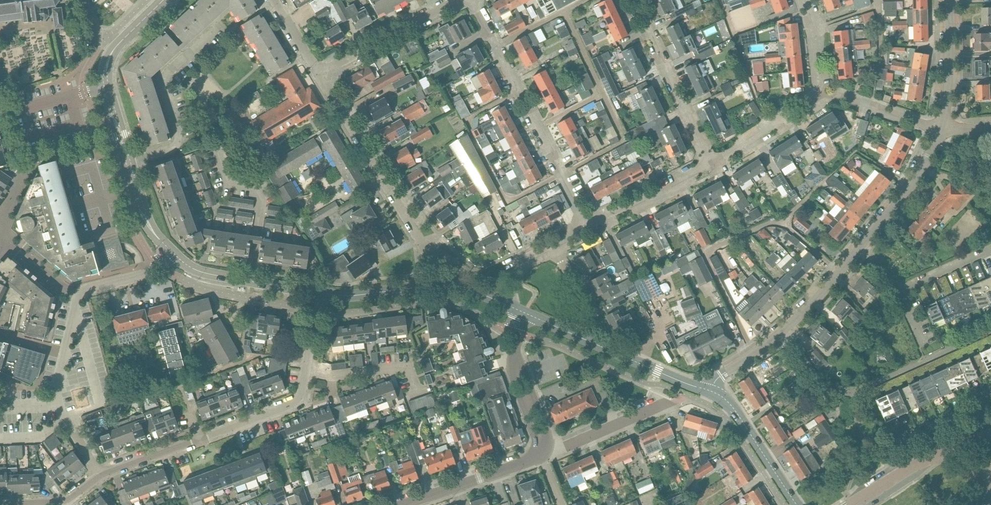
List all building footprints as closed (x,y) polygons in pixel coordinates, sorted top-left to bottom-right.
[(23,20),(23,22),(22,24),(23,24),(24,23),(32,22),(32,23),(45,22),(46,22),(47,22),(46,20),(48,17),(50,17),(50,18),(53,18),(55,29),(64,28),(61,8),(57,8),(56,6),(59,2),(61,2),(62,1),(59,0),(0,0),(0,23),(23,20)] [(169,28),(183,43),(185,46),(189,42),(187,40),(194,35),(198,31),(227,4),(232,0),(200,0),(196,3),(190,9),(188,11),(183,15),(179,19),(169,28)] [(231,10),(238,22),(258,10),(253,0),(247,0),(244,2),(231,10)] [(296,9),(311,0),(290,0),(296,9)] [(342,22),(332,5),(329,0),(315,0),(310,3),(323,26),(321,26),(325,33),(331,44),(344,37),(337,25),(342,22)] [(373,6),(377,15),(384,12),(385,14),(394,10),(393,7),(405,0),(407,3),(413,0),(369,0),(373,6)] [(510,10),(505,0),(501,0),(492,5),(493,6),(487,9),(495,23),(501,20),(500,16),(510,10)] [(510,10),(516,21),(520,29),(525,27),(521,18),(515,8),(523,4),(521,0),(505,0),(510,10)] [(540,9),(545,17),(550,15),(546,6),(543,0),(536,0),(540,9)] [(551,0),(557,10),(557,11),(564,7),(560,0),(552,0),(551,0)] [(603,16),(616,11),(611,0),(606,0),(598,4),(603,16)] [(673,0),(661,0),(654,3),(661,18),(669,14),(671,19),(685,13),(694,8),(692,3),(678,10),(673,0)] [(729,3),(731,10),(742,6),(740,0),(739,0),(729,3)] [(757,0),(754,0),(749,2),(750,4),(752,9),(759,6),(757,0)] [(776,13),(788,9),(785,0),(771,0),(776,13)] [(827,12),(853,3),(855,10),(871,5),(869,0),(823,0),(827,12)] [(926,0),(913,0),(913,10),(926,9),(926,0)] [(376,19),(369,8),(365,10),(364,7),(357,11),(354,6),(345,10),(341,1),(332,5),(342,22),(351,17),(357,29),(372,22),(371,21),(376,19)] [(882,10),(884,10),(896,10),(895,2),(882,2),(882,10)] [(694,8),(685,13),(688,18),(703,11),(701,5),(694,8)] [(537,16),(531,6),(526,9),(532,19),(537,16)] [(982,8),(983,24),(990,24),(990,8),(982,8)] [(545,17),(540,9),(536,11),(540,20),(545,17)] [(908,26),(913,25),(927,25),(926,9),(913,10),(907,10),(907,22),(900,22),(901,29),(908,29),(908,26)] [(864,23),(876,18),(873,10),(861,15),(864,23)] [(603,16),(609,29),(621,23),(616,11),(603,16)] [(261,14),(240,26),(260,59),(261,61),(263,64),(270,75),(288,65),(291,63),(284,51),(268,25),(261,14)] [(779,42),(785,41),(798,40),(796,23),(790,24),(789,18),(777,22),(779,42)] [(584,19),(575,23),(578,28),(586,24),(584,19)] [(505,27),(501,20),(495,23),(494,24),(499,32),(506,29),(505,27)] [(443,32),(450,46),(470,35),(463,21),(450,28),(448,24),(438,29),(440,34),(443,32)] [(509,35),(520,29),(516,21),(505,27),(506,29),(509,35)] [(627,36),(621,23),(609,29),(615,41),(627,36)] [(666,29),(673,43),(684,38),(677,23),(666,29)] [(559,34),(567,30),(565,25),(556,29),(559,34)] [(927,25),(913,25),(914,41),(927,41),(927,25)] [(570,35),(567,30),(559,34),(561,39),(570,35)] [(833,32),(835,48),(849,46),(847,30),(833,32)] [(581,36),(584,41),(592,36),(590,31),(581,36)] [(137,57),(123,70),(127,84),(128,88),(131,87),(134,96),(131,97),(132,98),(133,102),(136,112),(139,111),(142,120),(139,121),(140,123),(141,127),(142,129),(143,134),(147,147),(170,139),(169,134),(166,135),(147,76),(175,51),(177,53),(181,50),(179,47),(165,32),(155,41),(156,43),(151,47),(150,45),(143,51),(137,57)] [(524,36),(513,42),(519,55),(531,49),(539,45),(533,32),(524,36)] [(736,37),(735,37),(738,46),(746,45),(751,45),(750,32),(736,37)] [(973,43),(973,49),(975,49),(976,51),(990,50),(990,33),(988,33),(988,34),(985,34),(975,35),(975,43),(973,43)] [(584,41),(586,46),(595,41),(592,36),(584,41)] [(690,52),(684,38),(673,43),(679,57),(690,52)] [(785,41),(786,57),(800,55),(798,40),(785,41)] [(854,42),(855,46),(849,46),(835,48),(837,63),(850,62),(857,61),(855,49),(863,49),(862,41),(854,42)] [(870,41),(862,41),(863,49),(870,48),(870,41)] [(576,48),(573,42),(565,47),(567,52),(576,48)] [(692,51),(695,57),(715,47),(712,42),(692,51)] [(460,78),(465,75),(463,71),(471,66),(471,67),(484,60),(476,45),(455,56),(461,68),(456,71),(460,78)] [(738,46),(741,54),(747,53),(746,45),(738,46)] [(622,69),(628,66),(639,61),(632,47),(621,52),(624,58),(618,61),(622,69)] [(717,53),(715,47),(695,57),(697,62),(717,53)] [(578,54),(576,48),(568,52),(570,57),(578,54)] [(431,63),(436,61),(448,54),(445,49),(439,52),(438,49),(426,55),(431,63)] [(531,49),(519,55),(525,67),(537,61),(531,49)] [(906,68),(911,69),(925,71),(928,55),(914,53),(913,58),(908,57),(906,68)] [(451,61),(448,54),(436,61),(440,67),(451,61)] [(773,62),(772,54),(765,55),(766,63),(773,62)] [(780,54),(772,54),(773,62),(781,61),(780,54)] [(381,66),(389,61),(386,55),(377,60),(381,66)] [(601,79),(609,75),(600,55),(592,59),(601,79)] [(786,57),(788,72),(801,71),(800,55),(786,57)] [(639,61),(628,66),(635,80),(646,75),(639,61)] [(976,61),(976,66),(973,66),(973,75),(976,75),(976,77),(990,76),(990,67),(990,61),(976,61)] [(753,75),(764,74),(762,62),(752,63),(753,75)] [(852,78),(850,62),(837,63),(838,79),(852,78)] [(898,70),(899,63),(892,62),(891,69),(898,70)] [(368,67),(368,65),(361,69),(362,71),(350,78),(354,85),(352,86),(353,89),(356,88),(356,89),(375,78),(372,73),(378,70),(374,63),(368,67)] [(695,63),(685,68),(691,82),(702,77),(708,74),(702,63),(697,65),(695,63)] [(404,75),(400,68),(382,79),(386,85),(404,75)] [(876,79),(877,79),(883,80),(887,81),(887,69),(877,68),(876,79)] [(911,69),(906,68),(905,68),(905,71),(904,77),(910,78),(909,84),(922,86),(925,71),(911,69)] [(477,75),(470,79),(477,91),(483,88),(495,81),(488,69),(477,75)] [(865,69),(858,70),(858,78),(866,77),(865,69)] [(539,89),(551,83),(544,70),(533,76),(539,89)] [(292,71),(278,78),(291,100),(251,123),(262,142),(320,107),(309,89),(304,92),(292,71)] [(803,87),(801,71),(788,72),(790,88),(803,87)] [(581,82),(590,77),(588,73),(579,77),(581,82)] [(415,87),(420,85),(414,74),(393,84),(397,93),(414,85),(415,87)] [(702,77),(691,82),(698,97),(709,91),(715,89),(708,74),(702,77)] [(610,99),(617,95),(619,95),(609,75),(601,79),(610,99)] [(590,77),(581,82),(586,92),(594,88),(590,77)] [(495,81),(483,88),(477,91),(483,103),(489,100),(501,94),(495,81)] [(720,86),(722,92),(731,88),(729,82),(720,86)] [(539,89),(546,101),(557,95),(551,83),(539,89)] [(922,86),(909,84),(906,100),(920,102),(922,86)] [(990,93),(990,85),(976,85),(977,100),(990,100),(990,93)] [(626,91),(619,95),(617,95),(620,101),(638,92),(635,86),(626,91)] [(646,105),(647,106),(658,100),(651,86),(640,91),(643,97),(636,100),(640,109),(646,105)] [(731,88),(722,92),(725,97),(734,93),(731,88)] [(257,91),(249,96),(253,102),(261,97),(257,91)] [(894,91),(893,98),(901,100),(902,92),(894,91)] [(459,94),(451,98),(453,103),(462,99),(459,94)] [(393,113),(385,100),(387,99),(384,95),(365,106),(370,114),(369,115),(372,120),(373,120),(374,121),(384,115),(385,117),(393,113)] [(564,107),(557,95),(546,101),(552,113),(564,107)] [(462,99),(453,103),(457,111),(462,119),(470,114),(466,107),(462,99)] [(599,111),(606,108),(602,100),(595,103),(599,111)] [(664,115),(658,100),(647,106),(653,120),(664,115)] [(756,118),(761,115),(753,101),(748,105),(756,118)] [(406,122),(424,113),(418,102),(401,112),(406,122)] [(710,122),(721,116),(714,102),(703,107),(710,122)] [(476,137),(484,133),(493,128),(510,119),(504,106),(501,108),(499,105),(491,110),(492,112),(495,118),(480,126),(481,128),(473,132),(476,137)] [(596,114),(598,118),(607,114),(604,109),(596,114)] [(832,112),(818,121),(825,132),(831,141),(849,130),(839,115),(835,118),(832,112)] [(600,123),(609,119),(607,114),(598,118),(600,123)] [(710,122),(717,136),(722,133),(725,139),(736,134),(726,114),(710,122)] [(569,117),(558,124),(564,136),(576,130),(582,127),(585,125),(582,119),(573,124),(569,117)] [(399,136),(402,141),(410,136),(400,119),(380,131),(387,143),(399,136)] [(505,137),(517,131),(510,119),(493,128),(499,140),(505,137)] [(855,134),(863,137),(868,122),(860,119),(855,134)] [(599,133),(613,126),(610,121),(597,128),(599,133)] [(818,121),(805,129),(812,140),(825,132),(818,121)] [(662,129),(669,143),(680,138),(673,124),(662,129)] [(630,138),(636,135),(645,131),(642,125),(627,132),(630,138)] [(428,127),(410,136),(414,144),(424,138),(425,140),(433,136),(428,127)] [(576,130),(564,136),(571,148),(589,139),(585,132),(582,127),(576,130)] [(352,192),(366,184),(332,128),(319,136),(320,137),(315,140),(314,139),(270,165),(275,173),(279,178),(285,174),(327,149),(352,192)] [(899,135),(892,149),(904,156),(911,141),(904,137),(907,132),(899,128),(896,133),(899,135)] [(505,137),(511,149),(523,143),(517,131),(505,137)] [(645,131),(636,135),(630,138),(632,142),(634,145),(640,142),(639,141),(648,136),(645,131)] [(449,145),(457,159),(460,163),(474,185),(478,190),(483,198),(497,191),(466,133),(449,145)] [(484,133),(476,137),(482,149),(490,145),(484,133)] [(609,140),(611,145),(620,141),(617,136),(609,140)] [(795,136),(782,144),(789,155),(791,159),(803,152),(800,148),(802,147),(795,136)] [(687,152),(680,138),(669,143),(676,157),(687,152)] [(589,139),(571,148),(577,160),(592,152),(589,147),(592,146),(589,139)] [(634,145),(632,142),(616,150),(621,158),(625,155),(626,157),(637,152),(634,145)] [(523,143),(511,149),(517,161),(529,155),(523,143)] [(884,153),(887,147),(880,143),(877,150),(884,153)] [(782,144),(768,153),(780,171),(793,162),(791,159),(789,155),(782,144)] [(415,163),(413,159),(420,155),(417,149),(410,153),(406,148),(394,155),(400,166),(405,163),(408,168),(415,163)] [(904,156),(892,149),(885,164),(897,170),(904,156)] [(616,160),(621,158),(616,150),(611,152),(616,160)] [(814,153),(819,162),(824,159),(819,150),(814,153)] [(494,152),(486,156),(488,161),(496,157),(494,152)] [(191,156),(193,164),(201,161),(198,153),(191,156)] [(647,154),(640,157),(644,165),(651,162),(647,154)] [(516,177),(524,173),(536,167),(529,155),(517,161),(509,165),(516,177)] [(496,157),(488,161),(491,166),(499,162),(496,157)] [(441,177),(460,163),(457,159),(448,164),(448,163),(437,170),(441,177)] [(597,159),(592,162),(596,170),(601,167),(597,159)] [(650,163),(652,169),(661,164),(659,159),(650,163)] [(758,159),(745,167),(752,179),(765,170),(758,159)] [(428,164),(425,160),(410,169),(412,173),(406,177),(413,187),(427,179),(424,173),(430,170),(427,164),(428,164)] [(852,160),(847,164),(850,169),(856,165),(852,160)] [(91,244),(91,243),(80,246),(70,212),(55,161),(39,166),(41,172),(37,173),(35,176),(34,179),(13,228),(58,267),(68,276),(73,280),(76,279),(99,272),(98,268),(97,266),(94,254),(93,251),(92,248),(92,247),(91,244)] [(171,161),(163,164),(154,167),(156,173),(153,174),(155,181),(159,179),(163,191),(160,192),(162,199),(165,198),(169,209),(166,210),(168,217),(171,216),(176,228),(173,229),(175,235),(178,234),(181,243),(184,242),(186,248),(204,242),(200,232),(197,233),(171,161)] [(204,168),(201,161),(193,164),(196,171),(204,168)] [(596,170),(592,162),(587,164),(592,172),(596,170)] [(809,168),(813,173),(804,179),(810,187),(827,176),(817,162),(809,168)] [(467,189),(474,185),(460,163),(441,177),(432,183),(436,187),(422,197),(424,200),(422,202),(425,206),(427,205),(429,208),(443,198),(444,201),(451,196),(451,195),(449,192),(451,191),(445,183),(454,178),(455,181),(460,178),(461,180),(467,189)] [(627,170),(624,164),(618,166),(620,170),(613,173),(620,188),(633,181),(627,170)] [(627,170),(633,181),(645,175),(639,164),(627,170)] [(841,169),(848,175),(851,171),(844,165),(841,169)] [(524,173),(516,177),(509,181),(501,185),(504,192),(517,195),(517,194),(513,186),(527,178),(530,185),(542,179),(536,167),(524,173)] [(739,187),(752,179),(745,167),(732,176),(739,187)] [(501,185),(509,181),(503,168),(495,173),(501,185)] [(856,169),(853,172),(851,174),(857,179),(861,174),(856,169)] [(599,176),(602,182),(608,194),(620,188),(613,173),(611,170),(599,176)] [(5,198),(3,197),(10,187),(7,185),(12,179),(0,171),(0,172),(0,205),(5,198)] [(197,174),(200,182),(207,179),(205,171),(197,174)] [(267,174),(284,203),(298,195),(290,181),(289,182),(285,174),(279,178),(275,173),(269,177),(268,174),(267,174)] [(880,173),(869,186),(879,194),(890,182),(880,173)] [(782,174),(776,178),(782,186),(787,195),(790,199),(797,195),(794,190),(792,190),(782,174)] [(862,184),(865,182),(867,179),(861,174),(857,179),(862,184)] [(845,194),(849,189),(840,182),(833,175),(826,182),(829,187),(836,186),(845,194)] [(777,189),(782,186),(776,178),(772,180),(777,189)] [(210,186),(207,179),(200,182),(202,189),(210,186)] [(707,189),(715,205),(716,206),(723,203),(720,197),(726,193),(721,181),(707,189)] [(596,200),(608,194),(602,182),(590,188),(596,200)] [(919,218),(930,229),(931,229),(957,201),(962,205),(972,194),(965,187),(960,192),(951,183),(918,218),(919,218)] [(478,190),(474,185),(467,189),(470,193),(474,193),(478,190)] [(546,186),(533,192),(536,197),(548,191),(546,186)] [(869,186),(859,198),(869,206),(879,194),(869,186)] [(715,205),(707,189),(693,196),(698,207),(706,203),(708,208),(715,205)] [(204,192),(206,200),(214,197),(211,190),(204,192)] [(735,192),(730,195),(735,204),(740,211),(743,216),(747,213),(744,208),(745,208),(740,200),(735,192)] [(563,193),(558,195),(566,209),(566,210),(570,208),(563,193)] [(833,197),(830,200),(833,203),(835,205),(836,205),(841,199),(835,194),(833,197)] [(521,199),(526,208),(531,205),(527,196),(521,199)] [(217,204),(214,197),(206,200),(209,207),(217,204)] [(745,197),(740,200),(745,208),(747,207),(750,205),(745,197)] [(254,201),(234,198),(233,206),(253,209),(254,201)] [(846,203),(844,206),(859,219),(869,206),(859,198),(854,204),(849,200),(846,203)] [(524,235),(537,228),(530,216),(526,208),(521,199),(517,201),(526,219),(518,223),(524,235)] [(841,199),(836,205),(841,209),(841,210),(844,206),(846,203),(841,199)] [(682,201),(668,208),(674,220),(677,227),(691,220),(687,211),(682,201)] [(313,224),(339,208),(335,202),(309,218),(313,224)] [(344,222),(348,223),(354,220),(362,233),(369,228),(368,227),(375,222),(373,219),(376,217),(371,209),(370,210),(367,206),(368,205),(367,202),(360,206),(362,208),(354,213),(352,209),(340,216),(344,222)] [(448,207),(435,216),(444,228),(455,219),(459,224),(458,224),(458,225),(469,218),(472,216),(468,210),(463,213),(459,208),(457,209),(454,204),(449,208),(448,207)] [(542,210),(548,222),(561,216),(555,204),(542,210)] [(267,214),(283,216),(284,208),(268,206),(267,214)] [(841,210),(834,218),(849,231),(859,219),(844,206),(841,210)] [(216,217),(224,218),(225,210),(218,208),(216,217)] [(674,220),(668,208),(654,216),(660,227),(674,220)] [(698,208),(693,211),(702,229),(708,226),(698,208)] [(757,208),(748,213),(753,221),(762,216),(757,208)] [(710,243),(702,229),(693,211),(692,209),(687,211),(691,220),(693,223),(694,226),(697,231),(694,232),(702,247),(710,243)] [(233,211),(225,210),(224,218),(232,219),(233,211)] [(479,214),(469,220),(479,238),(481,242),(474,245),(478,253),(484,250),(486,253),(502,245),(497,234),(499,233),(487,210),(479,214)] [(542,210),(530,216),(537,228),(548,222),(542,210)] [(235,219),(243,221),(244,213),(237,211),(235,219)] [(252,214),(244,213),(243,221),(251,222),(252,214)] [(828,214),(823,219),(829,224),(834,218),(828,214)] [(795,223),(794,224),(805,233),(810,226),(799,217),(798,219),(796,217),(792,221),(795,223)] [(458,225),(457,226),(466,244),(479,238),(469,220),(469,218),(458,225)] [(833,229),(829,234),(839,243),(849,231),(834,218),(829,224),(829,225),(833,229)] [(919,240),(930,229),(919,218),(908,230),(919,240)] [(265,227),(273,228),(274,220),(266,219),(265,227)] [(331,230),(324,219),(312,226),(311,225),(305,228),(312,242),(331,230)] [(273,228),(275,228),(280,229),(281,221),(274,220),(273,228)] [(284,229),(290,230),(292,231),(293,222),(285,221),(284,229)] [(666,254),(664,249),(655,231),(649,234),(643,221),(629,228),(635,239),(638,246),(652,239),(661,256),(666,254)] [(733,224),(727,227),(730,233),(736,230),(733,224)] [(635,239),(629,228),(615,235),(621,246),(635,239)] [(655,231),(664,249),(669,247),(670,247),(660,228),(655,231)] [(379,241),(385,252),(391,249),(392,250),(392,251),(400,246),(395,237),(394,237),(393,238),(389,231),(384,234),(382,230),(365,241),(369,247),(379,241)] [(248,257),(251,239),(212,233),(209,251),(216,252),(215,256),(222,256),(222,253),(235,255),(234,258),(241,259),(241,256),(248,257)] [(800,242),(800,241),(792,235),(792,236),(788,240),(796,246),(802,252),(806,247),(800,242)] [(612,263),(620,260),(609,238),(602,242),(612,263)] [(260,243),(258,261),(265,262),(264,266),(270,266),(271,263),(284,265),(283,268),(290,269),(290,266),(303,268),(302,271),(306,272),(309,250),(260,243)] [(577,259),(577,261),(576,262),(582,274),(583,273),(584,274),(595,268),(590,259),(595,256),(591,247),(585,251),(587,254),(577,259)] [(644,261),(638,250),(635,252),(640,262),(644,261)] [(701,286),(713,280),(701,256),(701,257),(697,250),(675,261),(678,268),(689,263),(701,286)] [(745,258),(748,254),(742,250),(739,253),(745,258)] [(796,264),(805,273),(817,261),(809,252),(796,264)] [(775,264),(780,259),(774,253),(769,257),(775,264)] [(343,254),(324,266),(330,276),(330,275),(343,273),(347,272),(347,271),(346,271),(349,269),(350,270),(355,278),(361,274),(362,276),(370,271),(368,269),(372,267),(363,254),(349,264),(343,254)] [(716,255),(709,259),(718,276),(726,272),(716,255)] [(745,259),(751,267),(755,264),(749,256),(745,259)] [(25,269),(24,271),(17,265),(18,263),(13,258),(11,260),(8,257),(4,262),(1,260),(0,261),(0,311),(5,300),(8,302),(9,301),(24,305),(19,325),(26,327),(25,334),(44,338),(45,334),(47,334),(49,327),(47,327),(49,317),(51,318),(54,304),(52,303),(54,297),(35,281),(36,279),(25,269)] [(626,257),(620,260),(625,268),(627,268),(630,275),(634,273),(626,257)] [(769,257),(764,262),(771,268),(775,264),(769,257)] [(618,272),(625,268),(620,260),(613,263),(618,272)] [(671,263),(661,268),(664,275),(678,268),(675,261),(671,263)] [(973,264),(990,303),(990,277),(986,279),(978,261),(973,264)] [(796,264),(786,275),(794,283),(805,273),(796,264)] [(961,269),(970,287),(980,309),(990,304),(990,303),(973,264),(972,264),(980,282),(976,284),(967,266),(961,269)] [(735,270),(728,274),(731,280),(738,276),(735,270)] [(956,271),(950,274),(959,292),(969,314),(980,309),(970,287),(965,289),(956,271)] [(604,300),(609,297),(619,292),(615,286),(613,287),(610,281),(608,281),(605,274),(588,282),(596,297),(601,294),(604,300)] [(747,278),(754,285),(759,281),(752,274),(747,278)] [(786,275),(775,285),(784,294),(794,283),(786,275)] [(946,276),(939,279),(945,291),(948,297),(958,319),(969,314),(959,292),(954,294),(946,276)] [(867,293),(874,298),(878,292),(872,286),(862,277),(852,289),(863,298),(867,293)] [(747,278),(743,283),(750,289),(754,285),(747,278)] [(947,324),(958,319),(948,297),(945,291),(940,294),(935,281),(929,284),(937,302),(945,319),(947,324)] [(764,296),(773,304),(784,294),(775,285),(772,282),(761,292),(764,296)] [(945,319),(937,302),(932,304),(924,286),(918,289),(936,329),(947,324),(945,319)] [(619,292),(609,297),(611,301),(615,308),(626,302),(621,291),(619,292)] [(659,292),(643,298),(650,317),(666,312),(659,292)] [(762,315),(773,304),(764,296),(754,306),(762,315)] [(180,306),(183,315),(189,339),(194,338),(197,342),(204,338),(199,330),(218,320),(215,315),(213,315),(208,298),(180,306)] [(701,356),(715,349),(711,340),(713,339),(709,331),(706,323),(701,315),(699,309),(697,310),(693,298),(680,303),(687,321),(693,319),(702,335),(693,339),(701,356)] [(858,324),(863,319),(842,300),(832,312),(842,321),(847,315),(858,324)] [(120,343),(129,341),(139,338),(139,337),(146,335),(145,330),(150,328),(149,327),(151,326),(150,322),(171,317),(168,304),(113,318),(120,343)] [(873,320),(878,315),(867,305),(862,311),(873,320)] [(750,326),(762,315),(754,306),(742,318),(750,326)] [(458,343),(478,336),(473,322),(471,323),(470,322),(469,321),(469,320),(468,319),(466,318),(465,318),(464,318),(463,317),(461,318),(461,315),(451,316),(450,311),(446,312),(445,310),(444,309),(444,308),(443,308),(442,308),(441,309),(440,309),(440,310),(440,311),(440,315),(426,317),(429,341),(437,340),(437,343),(451,340),(450,338),(456,337),(458,343),(456,344),(458,343)] [(621,318),(617,310),(606,316),(613,331),(623,326),(625,330),(632,327),(630,323),(633,321),(629,314),(621,318)] [(252,314),(249,336),(255,337),(255,339),(266,341),(267,334),(267,333),(270,312),(266,312),(265,312),(265,315),(259,314),(259,315),(252,314)] [(275,313),(270,312),(267,333),(267,334),(287,337),(288,331),(289,331),(290,325),(284,324),(283,324),(280,324),(281,317),(275,316),(275,313)] [(405,316),(394,317),(396,335),(407,334),(407,327),(413,327),(412,322),(412,321),(419,321),(423,320),(422,317),(422,316),(411,317),(405,318),(405,316)] [(394,317),(384,318),(386,337),(396,335),(394,317)] [(384,318),(373,320),(375,338),(376,338),(386,337),(384,318)] [(199,330),(204,338),(219,365),(222,363),(224,366),(238,358),(235,353),(238,352),(219,319),(218,320),(199,330)] [(706,323),(709,331),(713,339),(711,340),(715,349),(732,341),(723,324),(718,327),(714,319),(706,323)] [(376,341),(376,338),(375,338),(373,320),(368,320),(368,323),(363,324),(365,343),(376,341)] [(352,323),(354,344),(365,343),(363,324),(356,325),(356,322),(352,323)] [(341,327),(343,345),(354,344),(352,323),(346,323),(347,326),(341,327)] [(343,345),(341,327),(335,328),(334,325),(329,325),(332,347),(343,345)] [(817,328),(810,337),(821,346),(828,351),(833,344),(838,339),(839,337),(833,332),(831,334),(820,325),(817,328)] [(186,376),(174,328),(159,332),(171,379),(186,376)] [(838,333),(848,345),(854,340),(844,328),(838,333)] [(672,332),(665,335),(672,350),(673,350),(677,348),(679,347),(678,346),(675,340),(672,332)] [(486,376),(486,374),(482,362),(492,358),(490,354),(492,353),(493,352),(493,351),(493,350),(493,349),(492,348),(491,348),(490,348),(489,348),(486,349),(481,335),(478,336),(458,343),(461,350),(458,351),(462,362),(454,365),(461,385),(469,382),(474,380),(486,376)] [(702,358),(701,356),(693,339),(690,341),(681,345),(690,364),(702,358)] [(0,372),(30,385),(32,383),(34,380),(36,377),(38,378),(38,377),(42,365),(43,361),(44,358),(45,354),(4,342),(3,343),(0,342),(0,371),(0,372)] [(987,350),(983,342),(978,344),(990,370),(990,373),(990,349),(987,350)] [(978,344),(977,345),(981,353),(976,355),(972,347),(966,350),(970,358),(979,375),(990,370),(978,344)] [(820,372),(829,364),(815,349),(809,355),(817,363),(814,366),(820,372)] [(980,377),(979,375),(970,358),(965,360),(961,352),(955,355),(959,363),(968,382),(980,377)] [(895,359),(890,353),(884,358),(888,363),(895,359)] [(350,368),(357,367),(355,354),(349,355),(350,368)] [(968,382),(959,363),(954,365),(950,357),(944,359),(948,368),(959,390),(970,385),(968,382)] [(284,379),(285,371),(287,361),(270,358),(267,374),(275,394),(285,390),(282,380),(283,379),(284,379)] [(433,371),(429,358),(420,362),(424,374),(433,371)] [(346,369),(345,362),(331,364),(332,370),(346,369)] [(197,372),(198,377),(209,373),(208,368),(207,364),(195,368),(197,372)] [(934,364),(929,366),(943,397),(959,390),(948,368),(943,370),(943,369),(942,370),(943,370),(938,373),(934,364)] [(558,379),(568,377),(565,366),(555,369),(558,379)] [(921,380),(931,402),(943,397),(929,366),(928,367),(932,375),(927,378),(923,369),(917,372),(921,380)] [(232,390),(226,391),(233,409),(243,406),(243,405),(240,397),(246,395),(242,383),(241,383),(239,377),(237,372),(231,374),(235,385),(231,387),(232,390)] [(265,397),(275,394),(267,374),(257,377),(265,397)] [(430,374),(425,376),(428,386),(433,384),(430,374)] [(906,377),(910,385),(920,407),(931,402),(921,380),(916,382),(912,374),(906,377)] [(242,383),(246,395),(251,393),(255,401),(265,397),(257,377),(248,381),(246,375),(239,377),(241,383),(242,383)] [(480,397),(494,436),(500,434),(517,428),(519,428),(501,375),(496,377),(476,384),(480,397)] [(738,383),(747,397),(761,388),(757,383),(756,380),(752,375),(738,383)] [(404,399),(401,390),(399,386),(394,389),(391,380),(385,382),(384,379),(379,381),(387,401),(389,409),(394,407),(391,400),(396,398),(397,401),(404,399)] [(899,390),(909,412),(920,407),(910,385),(905,387),(901,379),(895,382),(899,390)] [(474,380),(469,382),(475,399),(480,397),(476,384),(474,380)] [(376,386),(370,388),(377,405),(387,401),(379,381),(375,383),(376,386)] [(884,387),(888,395),(897,412),(899,417),(909,412),(899,390),(894,392),(890,384),(884,387)] [(188,401),(194,399),(190,387),(184,389),(188,401)] [(225,387),(215,390),(223,413),(233,409),(226,391),(225,387)] [(377,405),(370,388),(365,390),(364,387),(359,388),(366,409),(377,405)] [(355,393),(350,395),(356,413),(366,409),(359,388),(354,390),(355,393)] [(769,401),(761,388),(747,397),(755,410),(764,405),(765,404),(769,401)] [(549,409),(556,424),(598,405),(591,389),(554,405),(554,407),(549,409)] [(897,412),(888,395),(883,397),(879,389),(873,392),(887,422),(899,417),(897,412)] [(223,413),(216,395),(215,390),(204,394),(206,399),(213,417),(223,413)] [(459,400),(456,391),(448,394),(451,403),(459,400)] [(337,410),(342,422),(348,420),(346,416),(356,413),(350,395),(344,397),(343,394),(338,396),(343,408),(337,410)] [(431,394),(426,396),(430,408),(435,406),(431,394)] [(789,395),(781,401),(785,406),(793,401),(789,395)] [(430,408),(426,396),(420,398),(424,410),(430,408)] [(418,412),(424,410),(420,398),(414,400),(418,412)] [(206,399),(196,402),(202,420),(213,417),(206,399)] [(408,402),(412,414),(418,412),(414,400),(408,402)] [(111,406),(104,408),(108,418),(115,416),(113,410),(111,406)] [(329,406),(319,410),(325,428),(342,422),(337,410),(331,412),(329,406)] [(155,409),(144,413),(150,430),(155,428),(158,436),(168,433),(169,433),(162,415),(161,410),(160,407),(155,409)] [(89,414),(91,420),(103,416),(101,409),(89,414)] [(319,410),(308,414),(315,432),(317,436),(321,434),(319,430),(325,428),(319,410)] [(761,418),(770,432),(779,426),(774,418),(778,415),(775,410),(770,412),(769,413),(761,418)] [(179,429),(176,419),(172,411),(162,415),(169,433),(179,429)] [(150,430),(144,413),(137,416),(134,415),(131,416),(129,418),(128,419),(137,444),(141,443),(140,440),(146,438),(144,432),(150,430)] [(308,414),(298,417),(305,436),(315,432),(308,414)] [(686,414),(681,432),(696,437),(697,435),(698,430),(702,419),(686,414)] [(822,414),(814,419),(817,424),(818,425),(826,420),(825,419),(822,414)] [(284,429),(279,431),(279,432),(282,441),(288,439),(289,440),(290,443),(290,444),(296,442),(295,439),(305,436),(298,417),(288,421),(282,423),(284,429)] [(118,423),(119,428),(126,445),(131,443),(132,446),(137,444),(128,419),(118,423)] [(702,419),(698,430),(707,433),(705,437),(712,439),(713,435),(714,435),(717,424),(702,419)] [(828,443),(837,437),(826,420),(818,425),(817,426),(828,443)] [(668,422),(653,429),(662,449),(663,450),(676,445),(673,438),(674,438),(672,433),(673,433),(668,422)] [(457,425),(449,428),(451,433),(454,441),(454,442),(462,439),(457,425)] [(471,429),(472,432),(480,456),(493,451),(488,436),(486,437),(482,425),(471,429)] [(779,426),(770,432),(778,445),(786,440),(788,439),(792,436),(788,430),(784,433),(779,426)] [(792,434),(796,439),(805,433),(801,427),(792,434)] [(126,445),(119,428),(109,431),(117,452),(121,450),(120,447),(126,445)] [(517,428),(500,434),(505,447),(521,441),(517,428)] [(653,429),(639,435),(644,446),(645,450),(648,455),(662,449),(653,429)] [(112,453),(117,452),(109,431),(99,435),(105,453),(111,451),(112,453)] [(480,456),(472,432),(464,435),(467,444),(462,446),(467,460),(480,456)] [(54,433),(49,437),(56,448),(61,444),(54,433)] [(451,433),(445,435),(448,443),(454,441),(451,433)] [(49,437),(44,441),(51,451),(56,448),(49,437)] [(352,442),(356,449),(361,447),(357,439),(352,442)] [(615,445),(622,461),(637,454),(630,439),(615,445)] [(419,440),(412,443),(416,455),(424,452),(419,440)] [(409,458),(416,455),(412,443),(404,445),(409,458)] [(800,449),(797,444),(793,447),(791,448),(783,453),(792,467),(811,454),(806,446),(800,449)] [(622,461),(615,445),(601,452),(607,467),(622,461)] [(450,450),(437,454),(442,469),(456,465),(450,450)] [(73,451),(64,458),(76,473),(84,466),(73,451)] [(734,472),(744,466),(735,452),(721,461),(730,475),(734,472)] [(60,461),(56,465),(67,479),(76,473),(64,458),(60,453),(56,456),(60,461)] [(256,477),(267,473),(260,453),(248,457),(255,477),(256,477)] [(388,465),(384,453),(378,456),(382,467),(388,465)] [(840,460),(836,453),(826,460),(831,467),(840,460)] [(442,469),(437,454),(424,459),(429,474),(442,469)] [(700,467),(707,462),(707,461),(707,455),(699,454),(700,465),(700,467)] [(811,454),(792,467),(800,480),(820,467),(811,454)] [(577,462),(584,477),(592,474),(598,471),(596,466),(592,455),(577,462)] [(692,468),(687,455),(679,458),(684,471),(686,470),(692,468)] [(248,457),(237,461),(246,483),(257,479),(256,477),(255,477),(248,457)] [(697,459),(691,462),(694,471),(700,467),(700,465),(697,459)] [(237,461),(227,465),(234,485),(235,487),(246,483),(237,461)] [(343,480),(336,461),(329,464),(335,483),(343,480)] [(399,468),(400,471),(398,472),(402,483),(418,478),(414,468),(412,462),(402,465),(402,467),(399,468)] [(584,477),(577,462),(562,468),(570,486),(576,483),(577,485),(586,481),(584,477)] [(695,471),(696,473),(693,474),(696,480),(713,469),(709,462),(708,463),(707,462),(700,467),(701,468),(695,471)] [(56,465),(44,474),(49,489),(56,483),(58,486),(67,479),(56,465)] [(227,465),(216,469),(223,489),(234,485),(227,465)] [(744,466),(734,472),(739,480),(734,482),(738,488),(742,486),(744,484),(752,479),(744,466)] [(7,469),(7,467),(6,467),(8,494),(19,493),(18,475),(17,468),(7,469)] [(156,467),(152,468),(159,489),(169,485),(169,483),(176,480),(172,468),(164,471),(163,468),(157,470),(156,467)] [(28,468),(28,470),(29,493),(40,492),(40,489),(49,489),(44,474),(34,474),(33,468),(28,468)] [(148,473),(143,475),(149,492),(159,489),(152,468),(147,470),(148,473)] [(213,493),(223,489),(216,469),(205,473),(213,493)] [(682,481),(676,469),(672,471),(678,484),(682,481)] [(23,475),(18,475),(19,493),(29,493),(28,470),(23,470),(23,475)] [(306,486),(313,484),(308,470),(302,472),(306,486)] [(615,470),(609,472),(613,480),(618,478),(615,470)] [(327,491),(330,490),(336,488),(334,483),(332,484),(328,471),(318,475),(320,480),(322,479),(323,480),(316,483),(318,489),(325,486),(327,491)] [(376,479),(365,483),(367,489),(372,487),(374,493),(390,487),(385,471),(374,475),(376,479)] [(213,493),(205,473),(195,477),(203,499),(214,495),(213,493)] [(136,474),(132,476),(139,496),(149,492),(143,475),(137,477),(136,474)] [(350,483),(341,486),(347,502),(356,499),(356,500),(358,501),(361,499),(362,498),(362,497),(363,497),(359,484),(362,483),(359,474),(348,478),(350,483)] [(118,491),(123,504),(132,504),(130,499),(139,496),(132,476),(127,478),(128,480),(122,483),(124,489),(118,491)] [(203,499),(195,477),(183,481),(184,483),(178,485),(179,487),(182,497),(188,494),(191,503),(203,499)] [(650,478),(635,485),(639,494),(654,488),(650,478)] [(527,482),(534,504),(550,504),(546,492),(541,494),(536,479),(527,482)] [(617,480),(610,483),(613,489),(620,486),(617,480)] [(276,481),(268,484),(271,491),(279,488),(276,481)] [(527,482),(517,485),(522,501),(523,500),(524,504),(534,504),(527,482)] [(266,495),(271,504),(288,497),(284,487),(266,495)] [(290,497),(286,498),(289,504),(309,504),(303,487),(293,490),(294,495),(290,497)] [(743,496),(747,502),(747,503),(746,504),(747,504),(760,504),(766,501),(757,487),(749,492),(747,494),(743,496)] [(622,489),(617,491),(622,501),(626,499),(622,489)] [(316,500),(317,504),(335,504),(330,490),(320,494),(321,498),(316,500)] [(115,504),(109,496),(104,500),(99,493),(95,496),(97,499),(92,502),(94,504),(116,504),(115,504)] [(663,502),(664,504),(674,504),(681,502),(685,501),(682,494),(663,502)] [(486,495),(470,501),(471,504),(489,504),(486,495)]
